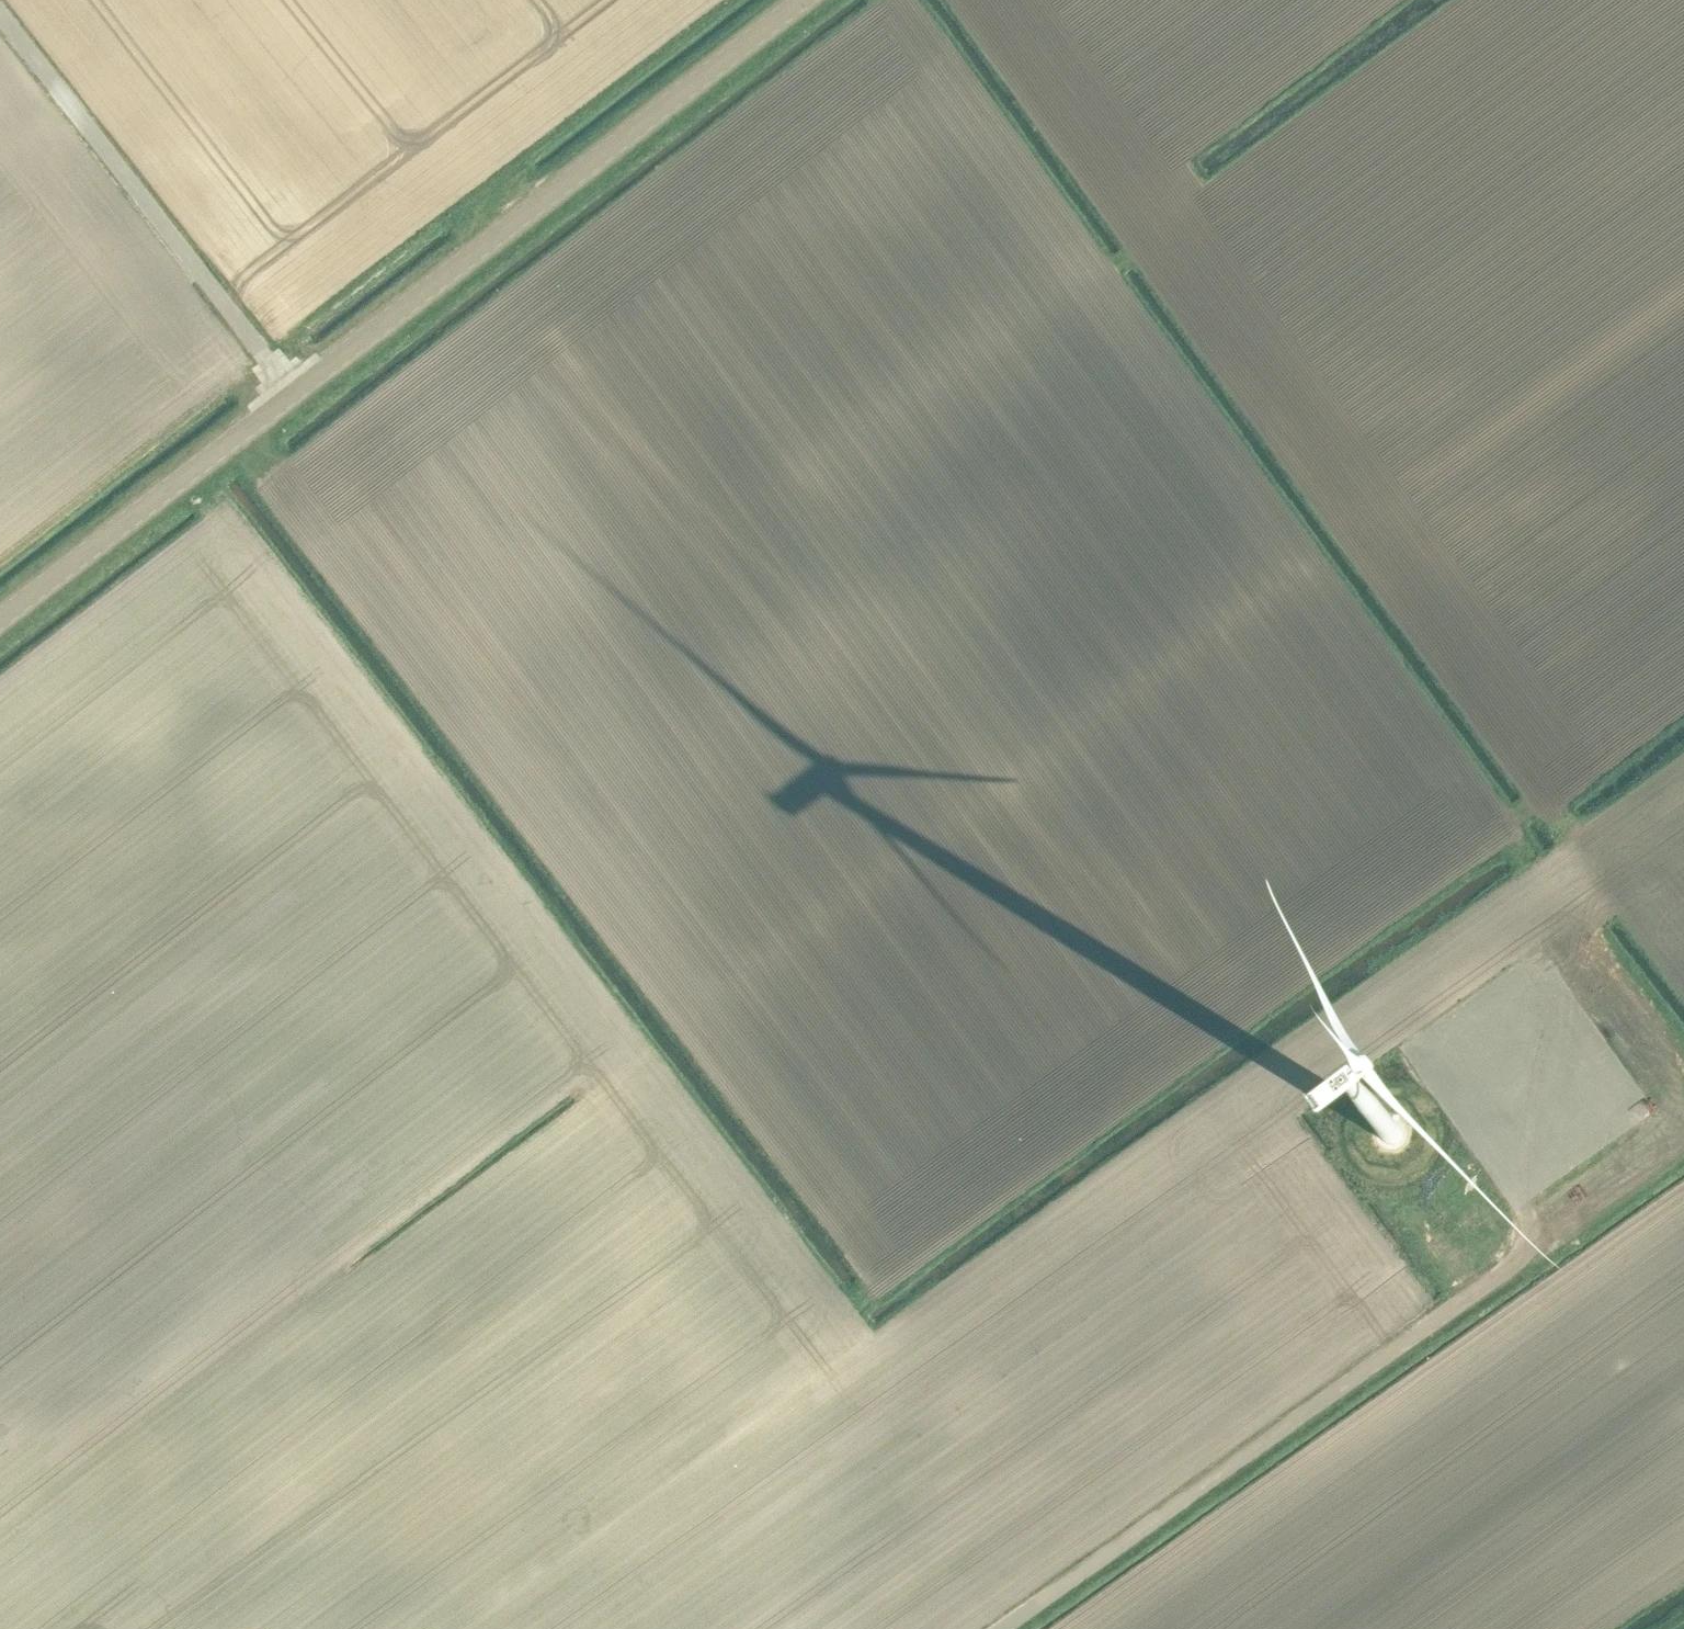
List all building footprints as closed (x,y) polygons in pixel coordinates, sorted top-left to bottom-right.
[(1390,1147),(1392,1147),(1395,1147),(1396,1146),(1398,1145),(1400,1144),(1401,1143),(1402,1141),(1403,1139),(1403,1137),(1403,1135),(1403,1133),(1402,1131),(1401,1129),(1400,1128),(1398,1127),(1396,1126),(1395,1125),(1392,1125),(1390,1125),(1389,1126),(1387,1127),(1385,1128),(1384,1129),(1383,1131),(1382,1133),(1382,1135),(1382,1137),(1382,1139),(1383,1141),(1384,1143),(1385,1144),(1387,1145),(1389,1146),(1390,1147)]
